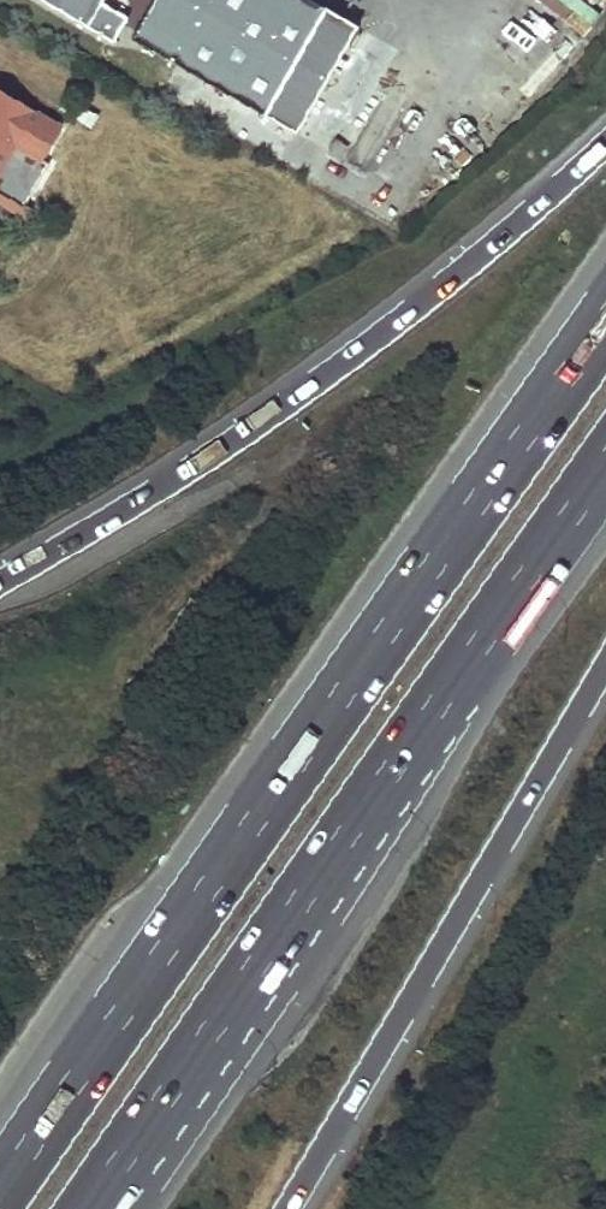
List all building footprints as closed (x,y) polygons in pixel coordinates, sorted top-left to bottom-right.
[(317,0),(155,0),(134,38),(270,114),(329,7),(317,0)] [(582,33),(599,12),(585,0),(542,0),(582,33)] [(0,92),(0,178),(34,198),(54,163),(45,159),(62,127),(0,92)] [(34,198),(0,178),(0,202),(24,215),(34,198)] [(22,220),(24,215),(0,202),(0,208),(22,220)] [(597,1193),(605,1199),(605,1178),(597,1193)]
